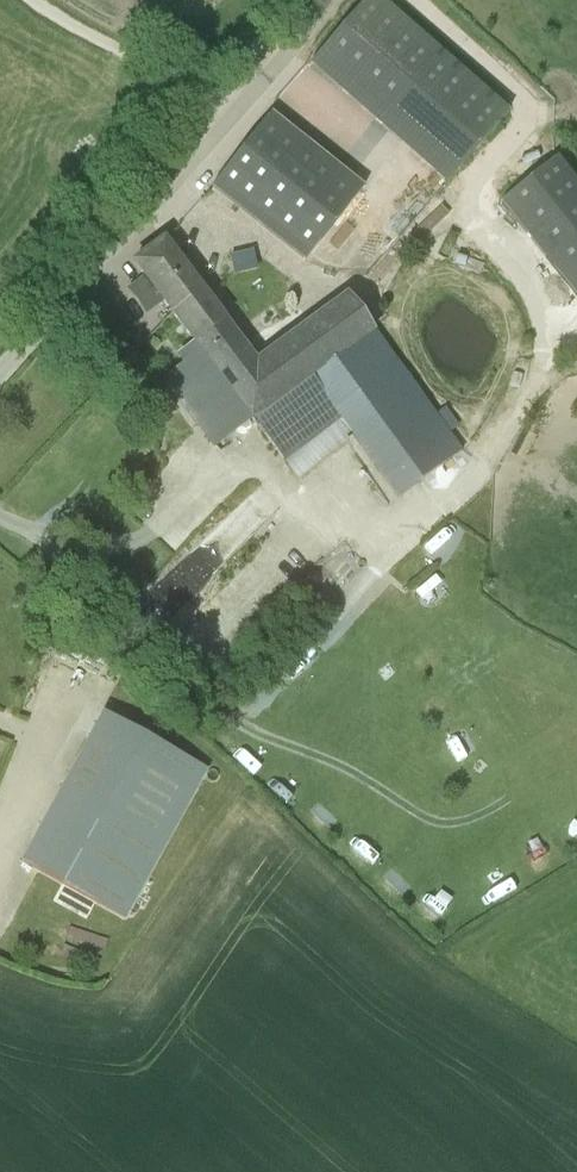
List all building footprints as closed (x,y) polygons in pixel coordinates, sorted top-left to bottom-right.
[(373,0),(372,0),(314,69),(445,179),(504,108),(373,0)] [(212,182),(304,257),(363,184),(358,180),(270,109),(212,182)] [(501,201),(576,296),(576,182),(557,157),(554,158),(501,201)] [(173,314),(203,292),(164,240),(134,262),(145,277),(130,289),(145,312),(162,299),(173,314)] [(178,393),(242,345),(203,292),(173,314),(193,342),(180,352),(187,361),(167,377),(178,393)] [(462,450),(374,330),(348,295),(256,362),(242,345),(178,393),(217,445),(254,418),(285,459),(297,480),(354,439),(396,499),(462,450)] [(429,604),(445,596),(434,575),(419,584),(429,604)] [(207,768),(103,712),(22,861),(125,918),(207,768)] [(330,803),(312,819),(325,833),(343,817),(330,803)] [(363,829),(347,844),(363,861),(379,846),(363,829)] [(434,896),(430,920),(451,923),(455,900),(434,896)]
